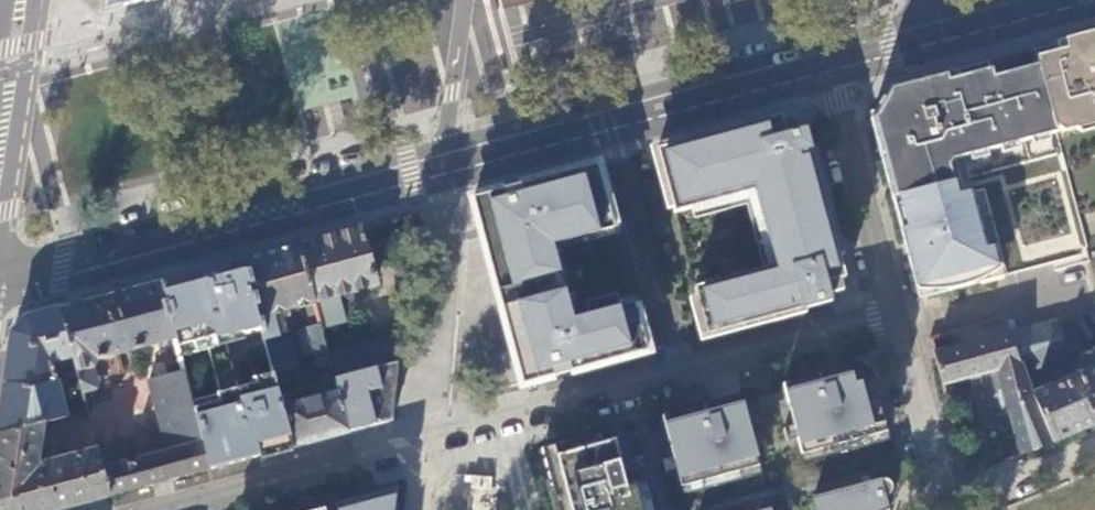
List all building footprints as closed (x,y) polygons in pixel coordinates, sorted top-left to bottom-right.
[(104,12),(148,0),(106,0),(104,12)] [(1031,51),(1035,67),(1044,102),(1061,166),(1094,157),(1094,34),(1031,51)] [(874,111),(993,79),(989,62),(887,89),(874,111)] [(1035,67),(1006,76),(1014,109),(1044,102),(1035,67)] [(876,119),(870,121),(886,184),(890,183),(893,194),(889,195),(891,200),(949,184),(975,285),(1087,258),(1082,236),(1080,237),(1061,166),(1044,102),(1014,109),(1006,76),(993,79),(874,111),(876,119)] [(670,148),(657,151),(674,214),(754,193),(774,267),(694,289),(707,336),(832,303),(827,284),(846,279),(833,232),(813,162),(805,132),(787,137),(782,118),(773,120),(670,148)] [(574,321),(554,247),(615,231),(598,167),(474,200),(524,385),(647,352),(634,305),(620,308),(617,297),(585,305),(588,317),(574,321)] [(891,200),(905,253),(910,252),(914,252),(918,250),(922,266),(917,268),(924,298),(975,285),(949,184),(891,200)] [(359,234),(358,231),(341,235),(297,247),(320,330),(345,324),(338,293),(372,286),(371,280),(373,279),(370,268),(368,269),(362,246),(364,246),(361,234),(359,234)] [(267,255),(241,262),(261,333),(272,374),(295,368),(297,368),(290,341),(282,344),(274,316),(305,308),(311,328),(297,332),(304,355),(311,353),(326,350),(320,330),(297,247),(267,255)] [(195,274),(160,283),(175,340),(180,359),(207,352),(218,394),(191,402),(201,443),(208,470),(251,459),(292,448),(282,409),(278,396),(272,374),(253,379),(255,384),(237,389),(226,347),(243,342),(242,338),(261,333),(241,262),(195,274)] [(113,296),(59,310),(72,359),(82,395),(99,390),(92,368),(97,361),(175,340),(160,283),(113,296)] [(0,417),(0,434),(43,423),(65,418),(51,365),(72,359),(59,310),(42,315),(25,319),(12,334),(5,386),(0,417)] [(1002,319),(928,340),(932,357),(1007,336),(1006,334),(1002,319)] [(1023,376),(1071,355),(1056,320),(1006,334),(1007,336),(1023,376)] [(400,333),(327,352),(334,380),(397,363),(400,333)] [(1007,336),(932,357),(940,387),(973,379),(996,373),(1018,457),(1052,443),(1032,396),(1023,376),(1007,336)] [(320,369),(324,387),(335,384),(334,380),(326,350),(311,353),(316,370),(320,369)] [(153,380),(183,373),(180,360),(150,368),(153,380)] [(397,363),(334,380),(335,384),(338,393),(349,432),(372,426),(391,421),(397,363)] [(802,462),(888,439),(871,381),(852,386),(847,367),(813,376),(781,384),(792,425),(795,437),(802,462)] [(272,374),(278,396),(301,391),(295,368),(272,374)] [(1032,396),(1052,443),(1094,425),(1094,369),(1032,396)] [(165,453),(201,443),(191,402),(183,373),(153,380),(147,382),(165,453)] [(278,396),(282,409),(304,403),(301,391),(278,396)] [(282,409),(292,448),(324,439),(349,432),(338,393),(304,403),(282,409)] [(749,436),(738,395),(703,405),(660,416),(668,446),(672,458),(675,469),(682,494),(760,474),(753,448),(749,436)] [(0,434),(0,509),(38,509),(28,471),(37,468),(42,433),(43,423),(0,434)] [(795,437),(792,425),(781,428),(784,439),(795,437)] [(632,480),(622,483),(615,458),(625,455),(617,428),(572,440),(540,449),(547,477),(556,509),(640,509),(632,480)] [(640,509),(651,509),(644,482),(641,483),(638,471),(643,470),(639,456),(634,457),(617,428),(625,455),(615,458),(622,483),(632,480),(640,509)] [(760,434),(749,436),(753,448),(763,445),(760,434)] [(102,470),(109,497),(154,485),(208,470),(201,443),(165,453),(135,461),(102,470)] [(97,452),(102,470),(135,461),(134,457),(129,458),(125,444),(97,452)] [(38,509),(59,509),(109,497),(102,470),(97,452),(37,468),(28,471),(38,509)] [(675,469),(672,458),(661,461),(664,472),(675,469)] [(884,496),(885,496),(886,495),(887,495),(888,494),(889,494),(890,493),(891,491),(892,489),(892,485),(891,484),(891,482),(888,480),(885,479),(884,478),(882,478),(882,479),(881,479),(839,490),(812,497),(815,509),(888,509),(884,496)] [(397,486),(336,504),(337,509),(395,509),(397,486)]
